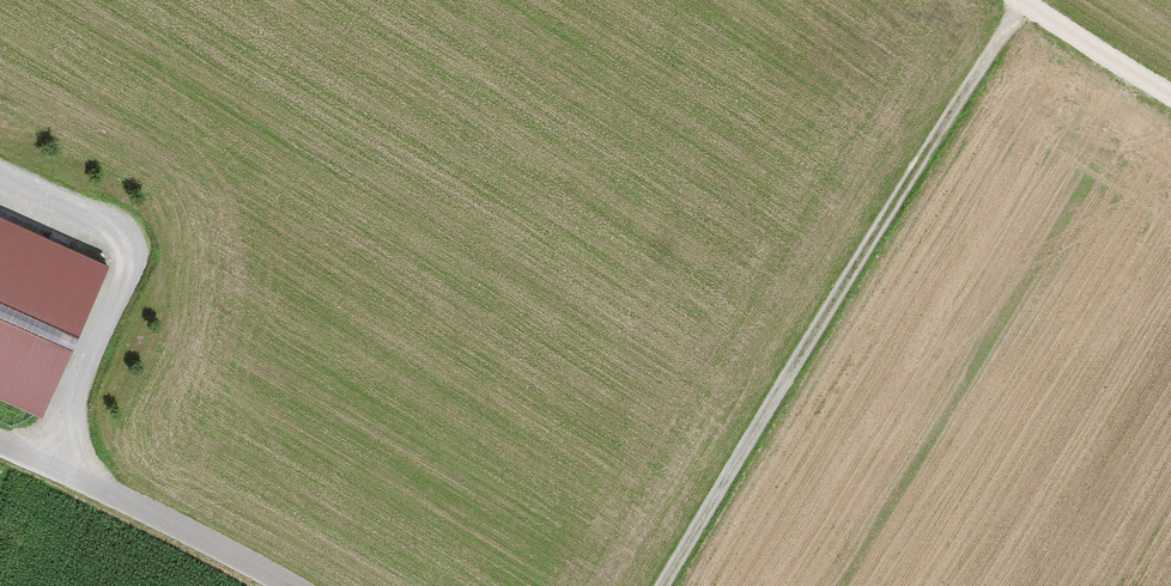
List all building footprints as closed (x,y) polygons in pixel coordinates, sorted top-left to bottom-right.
[(0,210),(0,392),(44,411),(110,257),(0,210)]
